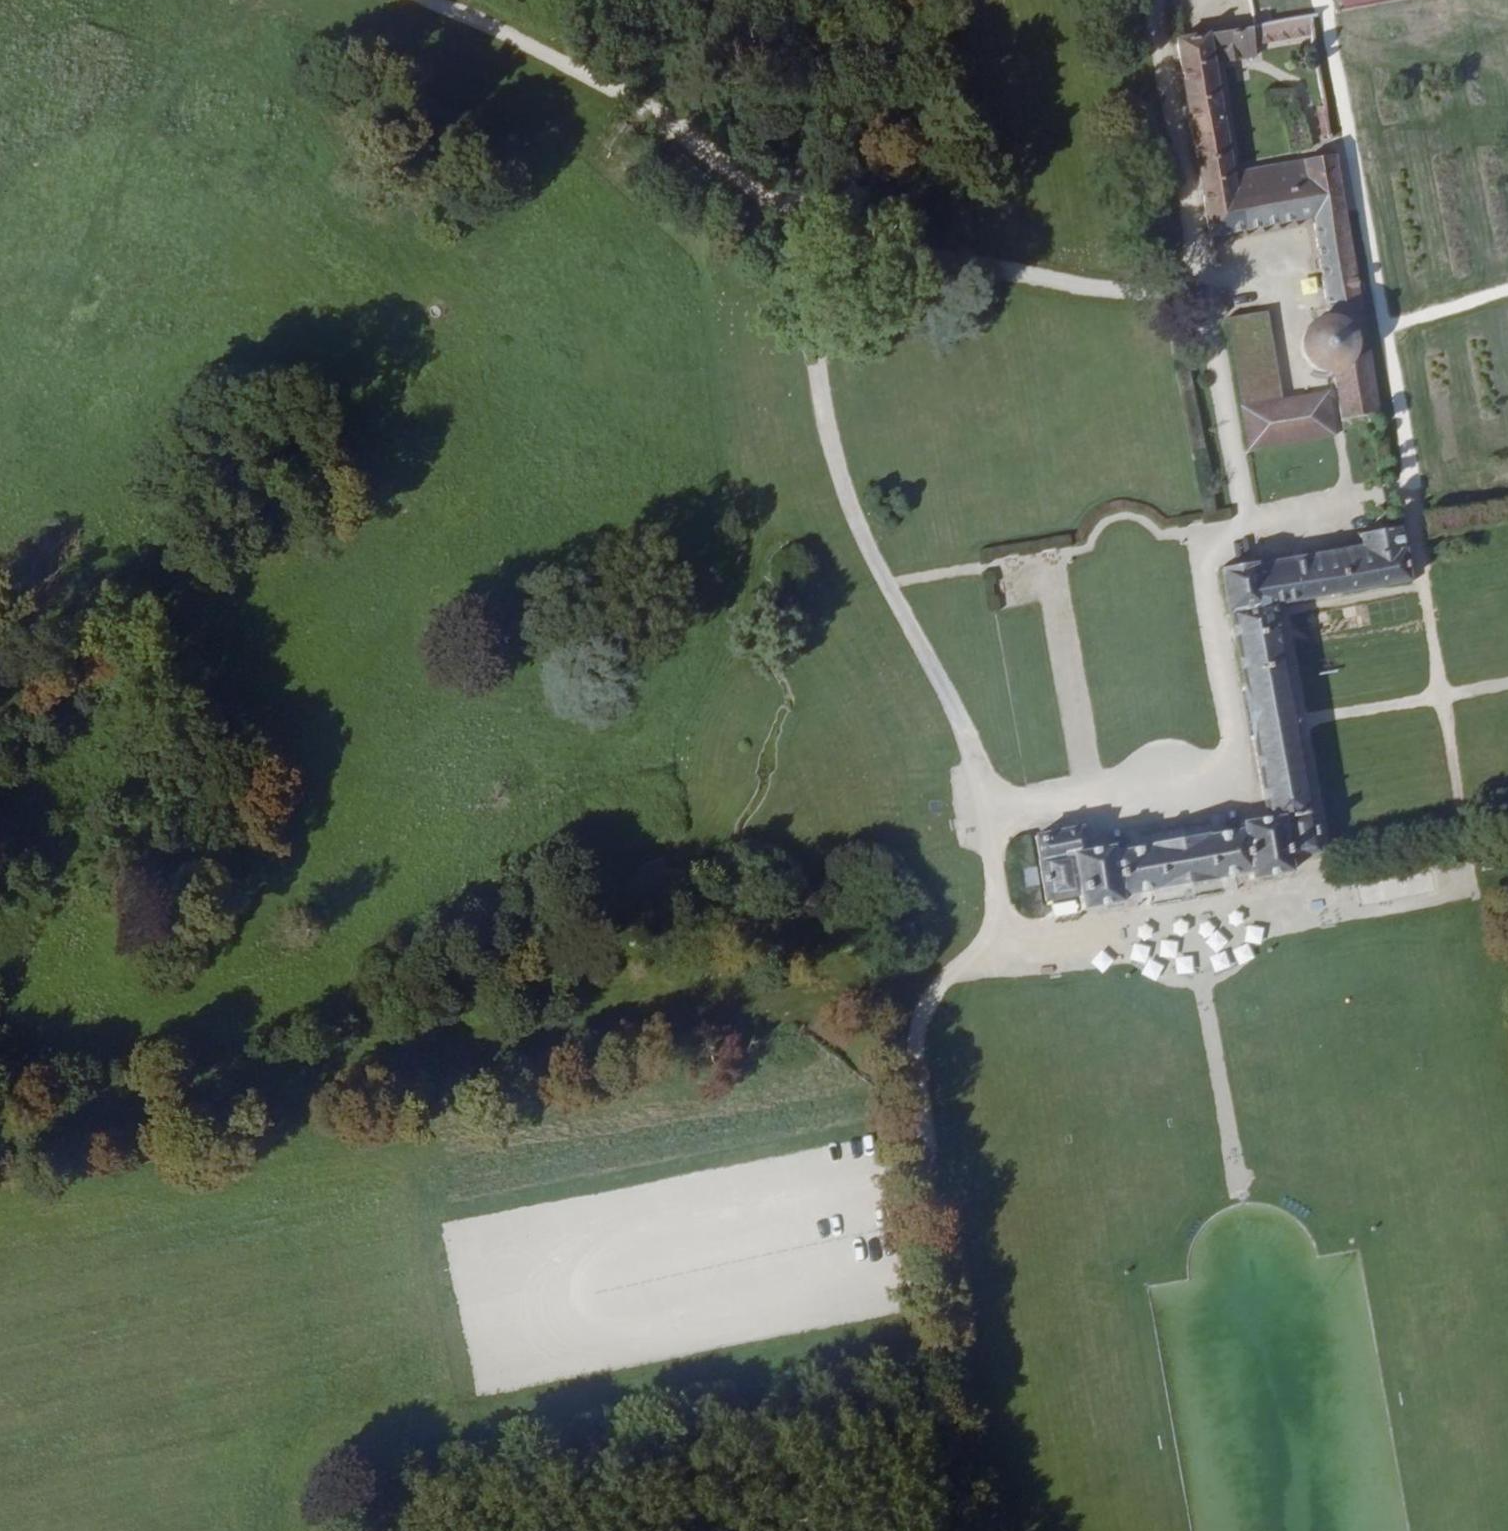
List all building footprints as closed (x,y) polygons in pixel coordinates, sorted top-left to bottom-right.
[(1210,36),(1177,43),(1210,237),(1314,217),(1329,316),(1327,316),(1324,316),(1322,317),(1317,319),(1315,319),(1313,320),(1310,322),(1308,324),(1307,326),(1305,328),(1303,332),(1302,334),(1301,336),(1300,338),(1300,340),(1300,341),(1300,343),(1300,346),(1300,348),(1300,352),(1301,355),(1302,357),(1303,359),(1305,362),(1310,366),(1312,368),(1315,369),(1316,371),(1318,371),(1321,372),(1322,372),(1326,373),(1332,372),(1334,373),(1339,404),(1343,420),(1352,419),(1379,414),(1335,155),(1302,161),(1232,174),(1213,63),(1256,56),(1252,27),(1210,36)] [(1297,408),(1291,403),(1241,413),(1248,446),(1302,436),(1297,408)] [(1339,404),(1304,409),(1308,432),(1344,427),(1343,420),(1339,404)] [(1352,419),(1343,420),(1344,427),(1345,431),(1354,430),(1352,419)] [(1344,427),(1308,432),(1312,454),(1348,449),(1345,431),(1344,427)] [(1255,565),(1220,571),(1227,613),(1230,613),(1267,819),(1242,824),(1243,831),(1181,841),(1188,884),(1250,872),(1251,879),(1289,871),(1287,858),(1320,852),(1312,810),(1311,811),(1278,635),(1280,634),(1274,605),(1409,581),(1403,549),(1402,550),(1398,529),(1359,536),(1362,548),(1255,566),(1255,565)] [(1094,919),(1166,907),(1158,860),(1091,871),(1090,861),(1065,865),(1062,846),(1014,854),(1024,923),(1054,918),(1058,935),(1096,929),(1094,919)]
